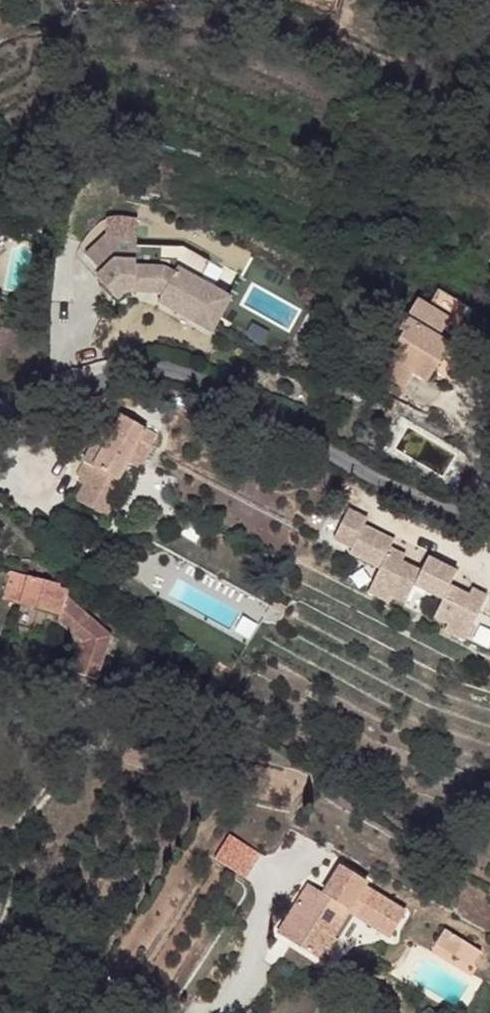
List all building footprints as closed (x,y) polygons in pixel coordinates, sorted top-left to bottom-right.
[(134,221),(103,220),(103,237),(134,238),(134,221)] [(103,237),(84,256),(100,273),(95,278),(116,300),(124,292),(156,292),(160,294),(157,301),(196,322),(214,288),(198,280),(208,260),(180,246),(134,245),(134,238),(103,237)] [(229,296),(214,288),(196,322),(211,330),(229,296)] [(428,303),(418,297),(395,335),(400,338),(388,357),(414,373),(428,382),(452,342),(442,336),(453,319),(428,303)] [(404,389),(414,373),(388,357),(378,374),(404,389)] [(397,394),(392,403),(401,409),(407,400),(397,394)] [(86,443),(90,445),(75,474),(79,477),(77,481),(81,483),(73,497),(107,516),(117,498),(112,495),(129,462),(139,467),(158,434),(121,415),(115,425),(101,417),(86,443)] [(465,638),(487,594),(472,587),(469,593),(450,583),(457,569),(429,555),(421,569),(402,559),(405,553),(391,546),(394,538),(365,523),(368,517),(349,507),(334,536),(353,545),(350,550),(381,566),(369,589),(389,600),(392,593),(406,600),(415,583),(443,597),(435,614),(448,621),(445,627),(465,638)] [(59,584),(13,570),(5,599),(59,616),(58,622),(82,643),(75,675),(98,680),(108,635),(63,595),(65,588),(58,586),(59,584)] [(231,835),(216,859),(245,878),(261,854),(231,835)] [(324,895),(310,885),(279,935),(323,963),(338,940),(334,937),(350,913),(389,938),(405,913),(365,888),(369,884),(343,867),(324,895)] [(463,939),(442,927),(434,943),(455,954),(463,939)]
